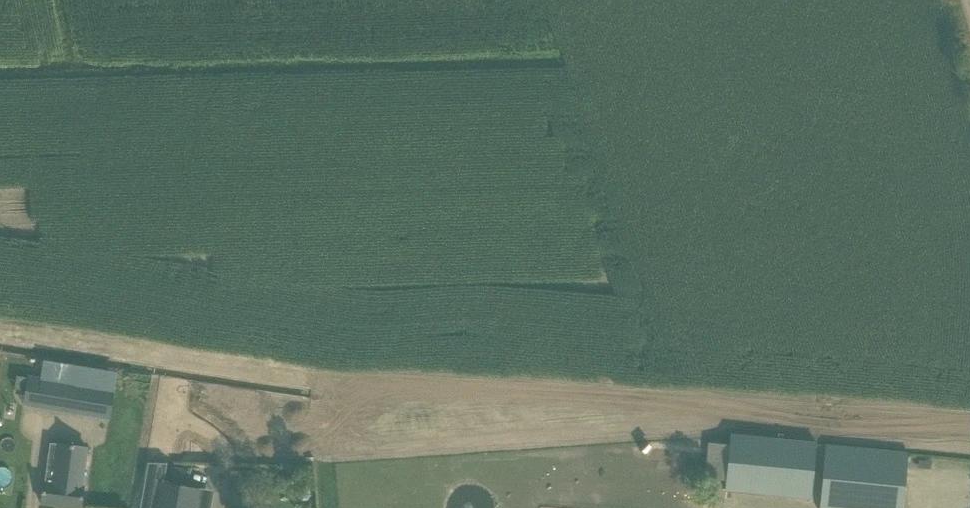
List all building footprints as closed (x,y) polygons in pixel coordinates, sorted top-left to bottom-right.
[(16,376),(14,390),(26,392),(23,406),(38,409),(70,413),(74,384),(42,379),(28,377),(28,378),(16,376)] [(725,491),(811,499),(816,443),(731,435),(725,491)] [(643,442),(637,448),(644,454),(650,448),(643,442)] [(75,507),(81,507),(84,488),(83,488),(88,447),(60,444),(60,445),(49,443),(44,484),(41,504),(75,507)] [(908,453),(826,446),(820,507),(903,507),(908,453)] [(171,466),(170,474),(185,477),(187,468),(171,466)] [(155,507),(196,507),(199,490),(160,484),(155,507)] [(299,488),(296,492),(297,498),(301,501),(307,500),(310,495),(309,490),(304,486),(299,488)]
